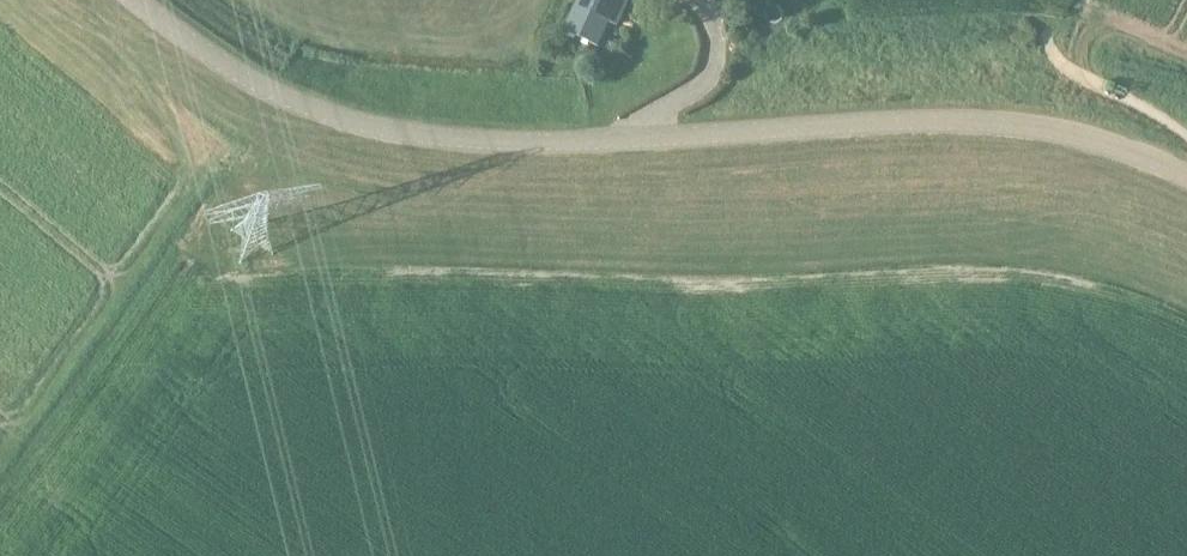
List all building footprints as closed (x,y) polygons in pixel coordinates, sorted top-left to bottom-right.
[(595,48),(610,16),(618,0),(582,0),(565,34),(594,48),(595,48)]
